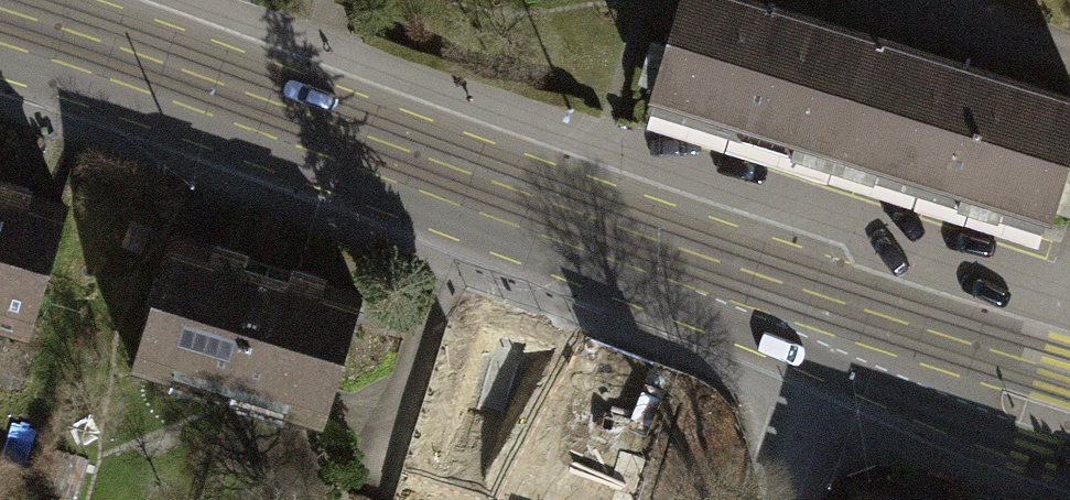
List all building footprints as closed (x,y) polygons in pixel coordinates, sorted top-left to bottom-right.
[(818,171),(857,43),(716,0),(673,0),(660,45),(643,40),(630,83),(643,87),(641,96),(786,140),(780,160),(818,171)] [(857,43),(818,171),(864,185),(870,166),(954,192),(948,211),(989,224),(995,205),(1040,219),(1042,210),(1058,215),(1069,176),(1069,172),(1055,167),(1069,120),(1069,108),(857,43)] [(786,140),(641,96),(635,116),(780,160),(786,140)] [(870,166),(864,185),(948,211),(954,192),(870,166)] [(0,182),(0,328),(26,336),(66,209),(30,197),(31,191),(0,182)] [(1040,219),(995,205),(989,224),(1034,237),(1040,219)] [(133,365),(225,393),(266,262),(211,246),(209,249),(172,237),(133,365)] [(324,280),(266,262),(225,393),(321,423),(360,296),(323,285),(324,280)] [(485,461),(510,371),(470,360),(444,450),(455,453),(485,461)] [(441,499),(605,499),(606,498),(537,478),(541,462),(503,451),(499,465),(485,461),(455,453),(441,499)] [(852,492),(850,499),(879,499),(852,492)]
